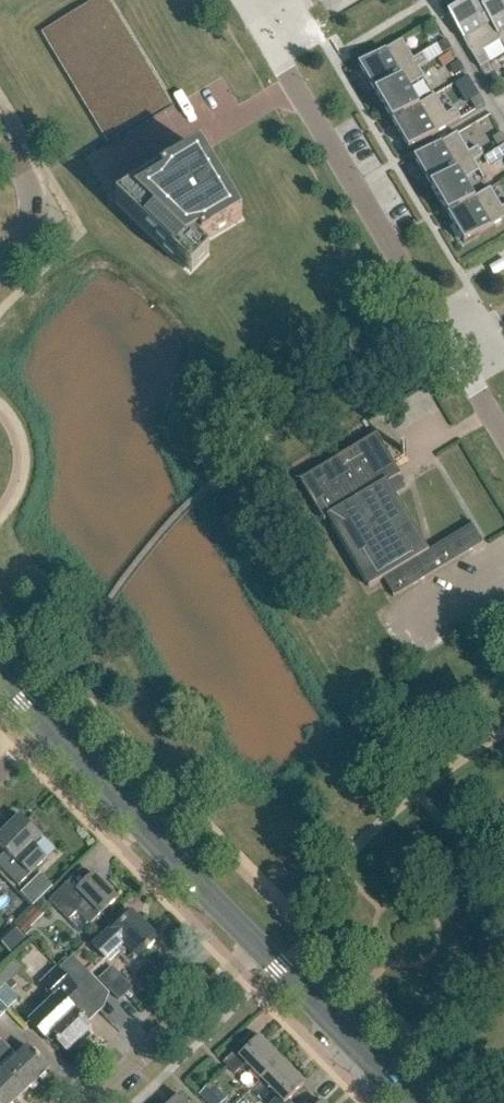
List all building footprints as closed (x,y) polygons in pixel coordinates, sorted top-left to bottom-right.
[(37,28),(80,116),(107,103),(106,101),(115,97),(122,112),(137,104),(144,118),(162,109),(109,0),(94,0),(37,28)] [(483,8),(478,0),(471,0),(447,15),(480,69),(489,64),(483,53),(500,42),(501,41),(482,9),(483,8)] [(483,8),(482,9),(501,41),(500,42),(503,48),(503,0),(497,0),(483,8)] [(402,41),(358,67),(375,95),(419,69),(419,70),(428,64),(422,55),(414,60),(402,41)] [(437,46),(443,55),(452,50),(446,41),(437,46)] [(443,68),(454,62),(449,54),(438,61),(443,68)] [(460,63),(450,68),(456,77),(465,72),(460,63)] [(429,86),(419,70),(419,69),(375,95),(392,123),(419,107),(418,106),(408,89),(423,80),(427,87),(429,86)] [(495,74),(486,79),(491,88),(500,83),(495,74)] [(435,96),(418,106),(419,107),(392,123),(408,151),(461,120),(455,110),(447,116),(435,96)] [(470,101),(476,111),(485,105),(479,96),(470,101)] [(474,162),(483,157),(477,148),(468,153),(457,134),(414,160),(430,188),(474,162)] [(498,148),(503,145),(503,137),(502,134),(493,139),(498,148)] [(503,159),(503,147),(489,155),(495,165),(503,159)] [(200,246),(242,220),(234,207),(217,179),(200,151),(186,159),(178,164),(177,164),(163,173),(151,180),(148,182),(137,189),(133,191),(122,198),(116,201),(113,203),(176,260),(200,246)] [(474,200),(474,199),(473,199),(463,182),(478,173),(482,180),(484,179),(474,162),(430,188),(447,216),(474,200)] [(474,199),(474,200),(447,216),(464,244),(503,220),(503,207),(502,208),(490,189),(474,199)] [(393,597),(482,543),(471,524),(427,551),(393,494),(404,488),(397,476),(400,475),(376,434),(298,481),(323,522),(327,519),(368,587),(382,579),(393,597)] [(20,816),(0,836),(0,848),(5,853),(0,858),(0,867),(19,886),(47,859),(33,846),(41,838),(20,816)] [(14,893),(26,906),(47,887),(34,874),(14,893)] [(73,894),(65,886),(51,900),(69,919),(76,912),(88,924),(115,898),(93,875),(73,894)] [(31,929),(46,914),(38,905),(16,927),(26,937),(33,931),(31,929)] [(137,957),(156,938),(131,913),(112,931),(111,930),(94,946),(106,959),(123,942),(137,957)] [(72,956),(58,970),(75,988),(89,974),(72,956)] [(22,969),(14,962),(0,976),(0,991),(6,985),(12,991),(17,986),(11,980),(22,969)] [(67,1051),(90,1029),(63,1001),(75,988),(58,970),(43,984),(54,996),(29,1021),(48,1040),(52,1035),(67,1051)] [(242,1064),(258,1081),(279,1061),(256,1037),(240,1052),(237,1048),(222,1063),(232,1073),(242,1064)] [(26,1091),(49,1068),(27,1046),(16,1057),(0,1042),(0,1064),(26,1091)] [(279,1061),(258,1081),(275,1097),(269,1102),(289,1102),(290,1102),(286,1100),(302,1084),(279,1061)] [(26,1091),(0,1064),(0,1102),(15,1102),(26,1091)] [(227,1100),(211,1084),(199,1095),(206,1102),(223,1102),(227,1100)]
